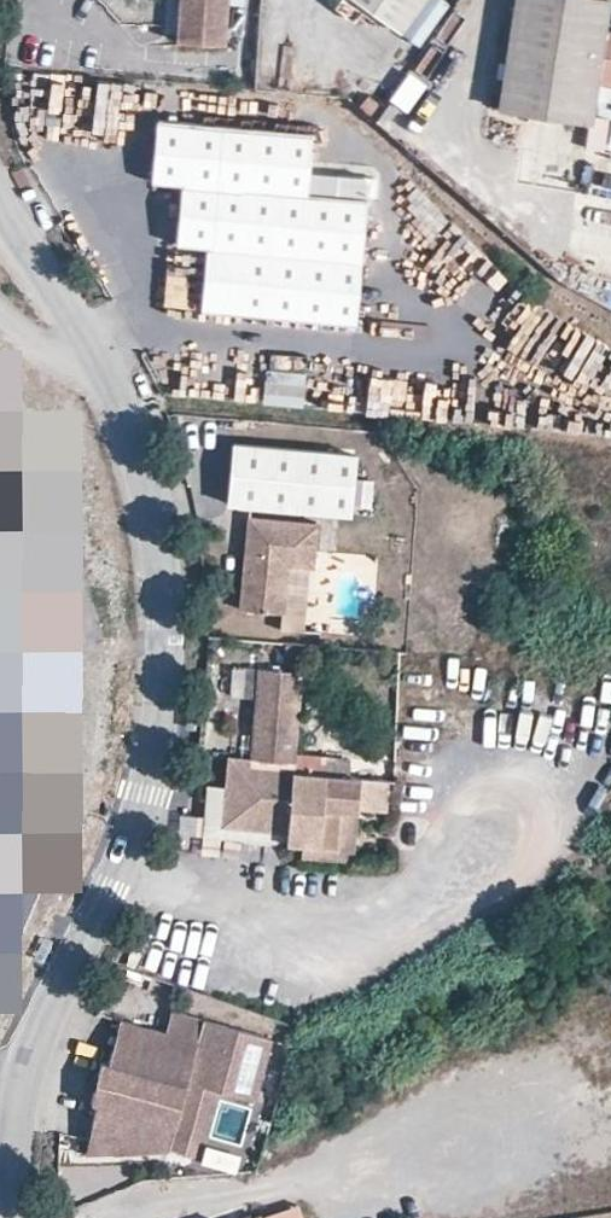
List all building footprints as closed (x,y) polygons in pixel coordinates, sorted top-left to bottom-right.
[(175,48),(223,52),(227,0),(179,0),(175,48)] [(399,26),(419,0),(366,0),(399,26)] [(598,25),(601,0),(506,0),(491,107),(582,123),(588,77),(590,77),(610,80),(610,27),(598,25)] [(386,108),(421,129),(442,96),(407,75),(386,108)] [(310,129),(155,122),(153,184),(179,185),(176,248),(203,249),(200,314),(366,321),(372,199),(307,196),(310,129)] [(304,410),(306,374),(264,372),(262,408),(304,410)] [(233,416),(224,515),(347,525),(356,426),(233,416)] [(374,513),(374,480),(363,480),(362,513),(374,513)] [(252,564),(243,564),(239,614),(280,617),(283,592),(270,591),(271,570),(285,571),(312,572),(315,533),(245,527),(244,545),(251,545),(253,545),(252,564)] [(244,545),(243,564),(252,564),(253,545),(251,545),(244,545)] [(283,592),(285,571),(271,570),(270,591),(283,592)] [(230,754),(228,787),(246,788),(244,823),(275,825),(274,838),(288,839),(287,851),(356,855),(359,811),(360,781),(326,779),(327,768),(297,766),(303,668),(258,665),(252,755),(230,754)] [(389,783),(360,781),(359,811),(387,813),(389,783)] [(226,822),(244,823),(246,788),(228,787),(226,822)] [(201,847),(204,817),(183,815),(180,845),(201,847)] [(164,1041),(118,1030),(107,1074),(101,1073),(91,1114),(97,1115),(86,1165),(170,1158),(174,1139),(199,1145),(209,1104),(218,1098),(256,1106),(271,1044),(170,1020),(164,1041)] [(209,1146),(204,1164),(239,1174),(244,1156),(209,1146)]
